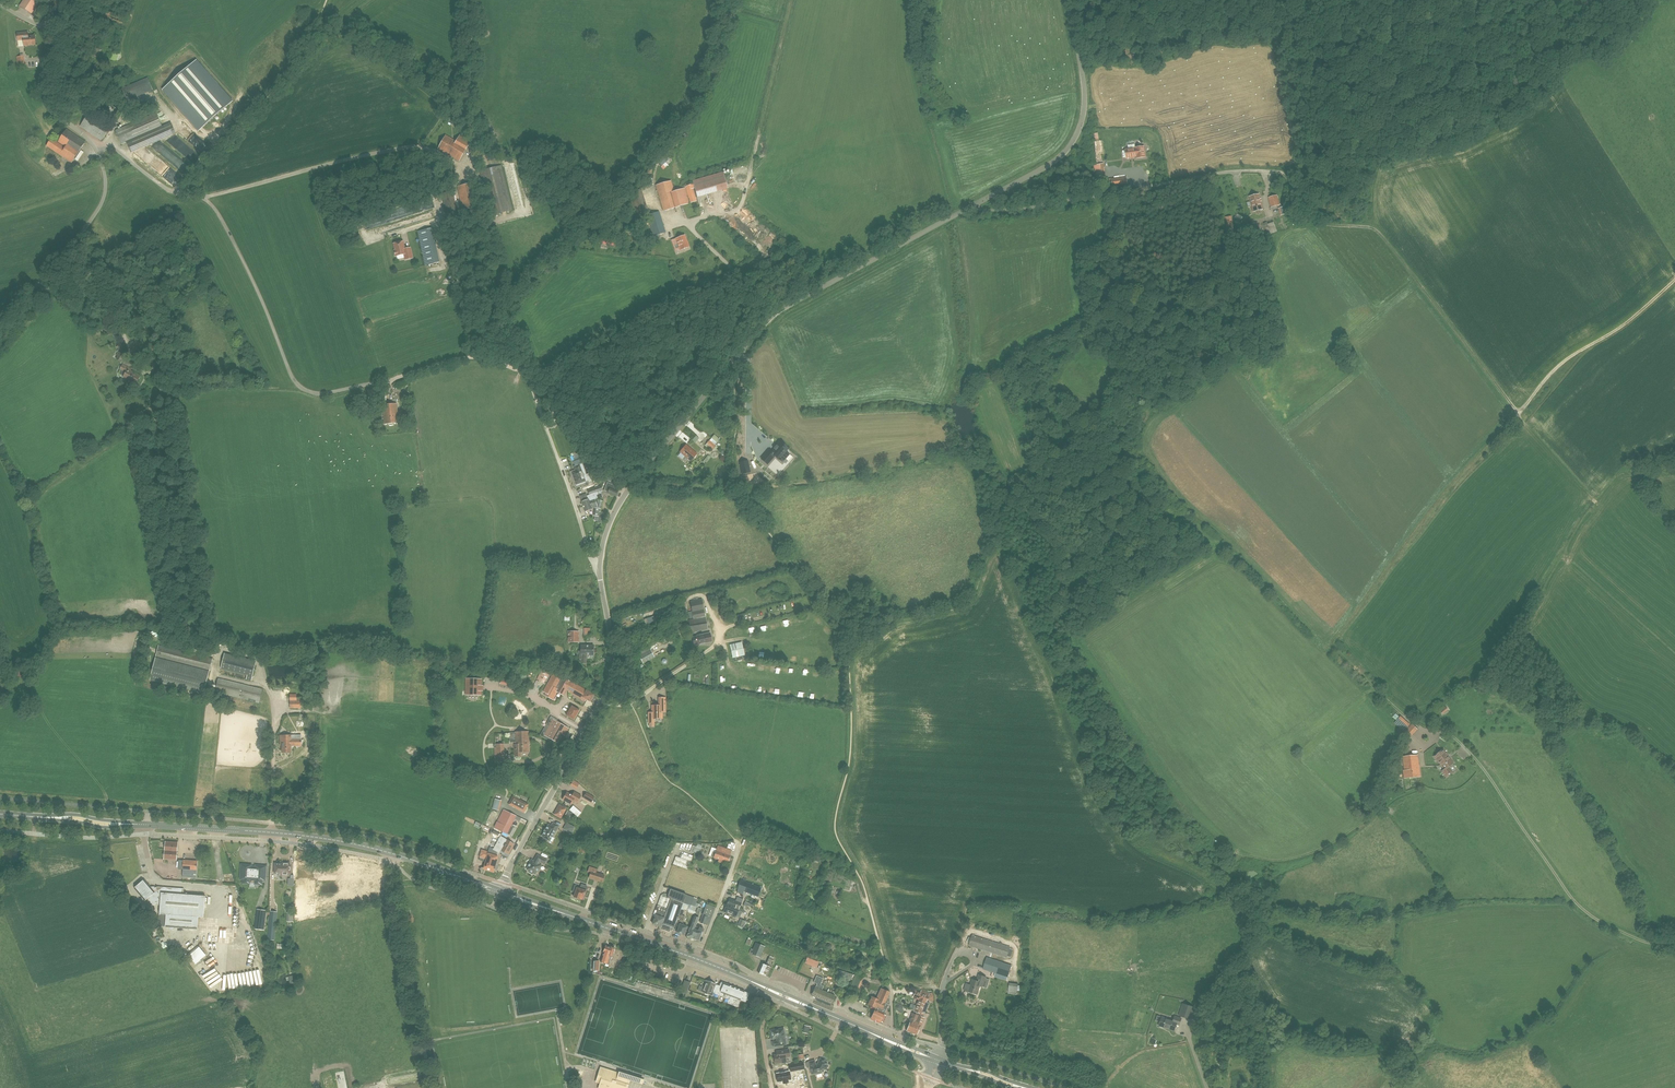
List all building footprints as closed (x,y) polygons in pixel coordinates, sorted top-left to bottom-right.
[(32,14),(40,0),(24,0),(20,6),(32,14)] [(24,46),(36,44),(35,36),(28,36),(28,32),(17,34),(18,40),(24,40),(24,46)] [(87,51),(94,57),(95,58),(101,50),(94,43),(87,51)] [(214,117),(217,115),(221,112),(226,107),(232,102),(196,60),(163,89),(199,131),(214,117)] [(122,102),(151,90),(146,78),(117,89),(122,102)] [(80,126),(101,140),(110,127),(89,113),(80,126)] [(171,122),(161,125),(156,113),(116,130),(122,144),(126,142),(131,153),(175,133),(171,122)] [(72,163),(85,142),(66,129),(57,143),(51,139),(46,146),(72,163)] [(446,135),(438,149),(459,161),(471,141),(460,135),(456,141),(446,135)] [(1099,141),(1095,141),(1096,152),(1103,151),(1102,140),(1099,141)] [(1135,148),(1125,149),(1126,158),(1136,156),(1136,158),(1145,157),(1143,146),(1135,147),(1135,148)] [(665,162),(667,159),(660,152),(653,159),(663,169),(668,165),(665,162)] [(1097,180),(1106,179),(1104,164),(1095,165),(1097,180)] [(480,171),(491,215),(512,210),(501,165),(480,171)] [(723,172),(693,181),(694,184),(695,188),(696,192),(726,183),(723,172)] [(1111,178),(1106,179),(1107,184),(1112,183),(1112,187),(1127,185),(1126,177),(1111,179),(1111,178)] [(671,181),(656,185),(664,211),(697,201),(696,198),(693,189),(695,188),(694,184),(685,187),(685,188),(674,191),(671,181)] [(473,183),(458,186),(462,210),(478,207),(473,183)] [(640,189),(635,190),(641,211),(646,209),(640,189)] [(442,194),(446,214),(457,212),(453,192),(442,194)] [(1263,209),(1261,201),(1260,199),(1259,194),(1249,197),(1251,202),(1251,205),(1253,212),(1256,211),(1259,210),(1263,209)] [(1268,198),(1271,207),(1279,204),(1277,195),(1268,198)] [(1287,205),(1280,208),(1282,215),(1289,212),(1287,205)] [(648,215),(654,235),(665,232),(659,212),(648,215)] [(1234,236),(1232,216),(1224,217),(1227,237),(1234,236)] [(1276,219),(1260,224),(1264,236),(1277,231),(1275,225),(1278,224),(1276,219)] [(418,232),(420,243),(434,240),(432,228),(418,232)] [(600,234),(598,243),(614,246),(615,236),(600,234)] [(676,239),(671,241),(673,245),(678,244),(680,249),(680,250),(689,247),(684,235),(676,239)] [(394,244),(395,251),(394,251),(395,256),(396,256),(404,254),(405,260),(412,258),(410,248),(404,249),(403,242),(398,243),(398,242),(394,243),(394,244)] [(123,363),(132,368),(134,364),(125,359),(125,360),(123,358),(125,355),(118,352),(116,355),(118,356),(116,359),(121,362),(121,361),(124,362),(123,363)] [(123,364),(120,369),(126,372),(123,377),(135,384),(139,375),(131,371),(131,369),(123,364)] [(378,405),(383,404),(382,393),(386,393),(386,388),(368,390),(369,402),(378,402),(378,405)] [(396,404),(383,405),(384,424),(398,423),(396,404)] [(559,421),(562,426),(566,424),(564,419),(562,416),(558,419),(559,421)] [(718,448),(715,446),(716,445),(709,440),(706,443),(713,449),(714,448),(716,450),(718,448)] [(764,455),(761,459),(767,464),(770,461),(774,455),(778,459),(782,462),(789,454),(786,451),(788,449),(779,441),(776,445),(773,448),(774,449),(771,452),(768,450),(764,455)] [(697,454),(686,445),(680,452),(691,461),(697,454)] [(742,473),(750,472),(748,461),(740,463),(742,473)] [(571,472),(575,485),(576,485),(577,486),(585,483),(585,481),(588,480),(589,482),(593,480),(590,473),(586,474),(582,463),(574,466),(576,470),(571,472)] [(613,477),(603,473),(601,479),(611,483),(613,477)] [(616,486),(607,483),(604,490),(608,492),(608,493),(615,496),(616,495),(617,495),(618,493),(617,492),(618,491),(615,489),(616,486)] [(586,494),(581,496),(582,501),(582,502),(583,505),(590,503),(590,504),(594,502),(594,500),(595,500),(595,499),(598,498),(597,495),(602,493),(602,490),(603,490),(601,486),(595,488),(588,491),(589,495),(586,496),(586,494)] [(590,503),(583,505),(585,511),(592,508),(591,507),(596,506),(596,509),(601,509),(602,501),(597,500),(596,504),(595,500),(594,500),(594,502),(590,504),(590,503)] [(597,521),(597,522),(602,523),(603,524),(604,524),(605,515),(605,513),(600,511),(600,513),(599,512),(598,516),(597,521)] [(701,599),(690,602),(694,619),(689,620),(691,632),(707,629),(701,599)] [(568,631),(568,642),(579,642),(579,631),(568,631)] [(703,643),(706,642),(712,641),(710,633),(705,634),(697,636),(697,637),(692,638),(694,645),(703,643)] [(741,642),(730,645),(733,657),(744,655),(741,642)] [(155,658),(209,671),(212,658),(158,645),(155,658)] [(580,659),(582,659),(582,663),(586,663),(586,655),(593,655),(593,650),(594,649),(594,646),(593,645),(581,645),(581,654),(580,654),(580,659)] [(639,656),(643,663),(655,657),(650,649),(639,656)] [(252,677),(256,661),(224,653),(220,669),(247,676),(246,679),(251,680),(252,677)] [(209,671),(155,658),(150,681),(204,694),(209,671)] [(549,673),(544,671),(542,669),(536,679),(544,683),(549,673)] [(563,695),(568,687),(571,688),(570,690),(582,697),(581,698),(585,701),(586,699),(590,701),(593,695),(590,693),(590,692),(554,672),(544,691),(551,696),(556,688),(555,690),(563,695)] [(481,679),(466,678),(466,694),(481,694),(481,690),(480,690),(480,685),(481,686),(481,679)] [(215,691),(259,702),(262,690),(218,679),(215,691)] [(301,697),(296,698),(296,695),(290,695),(290,708),(301,708),(301,701),(301,697)] [(659,705),(652,705),(652,714),(648,714),(648,724),(650,724),(650,721),(654,721),(654,719),(662,719),(662,712),(666,712),(665,697),(659,697),(659,698),(659,705)] [(572,706),(566,715),(563,720),(566,722),(569,717),(574,719),(579,710),(572,706)] [(1445,706),(1440,710),(1443,714),(1448,710),(1445,706)] [(553,719),(544,735),(556,742),(561,733),(565,735),(567,731),(563,729),(565,726),(553,719)] [(1403,732),(1409,725),(1403,720),(1397,727),(1403,732)] [(1404,731),(1410,737),(1417,729),(1411,723),(1404,731)] [(510,733),(510,740),(516,739),(516,742),(516,745),(514,745),(514,748),(515,756),(521,756),(521,752),(529,752),(529,744),(529,739),(529,737),(528,735),(528,733),(528,731),(515,732),(515,733),(510,733)] [(281,746),(282,746),(282,752),(291,752),(291,746),(301,745),(301,739),(291,739),(291,735),(281,735),(281,746)] [(495,744),(494,744),(494,745),(494,753),(504,753),(504,743),(501,744),(495,744)] [(488,748),(478,748),(479,757),(493,756),(493,755),(493,749),(488,750),(488,748)] [(1444,750),(1434,757),(1435,759),(1436,759),(1444,770),(1441,772),(1446,778),(1451,774),(1447,768),(1453,764),(1448,757),(1444,750)] [(1403,770),(1404,778),(1420,776),(1418,755),(1403,756),(1404,770),(1403,770)] [(576,788),(578,783),(572,779),(569,785),(576,788)] [(495,798),(495,799),(499,801),(508,805),(507,806),(509,802),(510,800),(511,800),(512,797),(509,795),(504,793),(505,792),(500,790),(496,796),(495,798)] [(574,792),(572,794),(572,795),(567,792),(562,799),(571,804),(573,801),(577,803),(581,796),(574,792)] [(594,797),(586,793),(583,798),(591,802),(594,797)] [(560,818),(566,809),(559,805),(554,814),(560,818)] [(576,808),(572,812),(578,817),(581,813),(576,808)] [(508,816),(500,829),(506,833),(514,819),(508,816)] [(544,832),(542,836),(544,837),(543,839),(547,841),(548,839),(550,840),(552,842),(554,838),(553,837),(559,826),(553,823),(551,826),(549,824),(546,829),(545,828),(543,831),(544,832)] [(574,827),(567,823),(563,829),(571,833),(574,827)] [(494,848),(493,850),(497,852),(499,853),(501,849),(501,850),(509,854),(509,853),(513,846),(514,844),(506,840),(500,836),(494,848)] [(177,843),(166,842),(164,859),(176,859),(177,843)] [(718,846),(717,849),(711,847),(709,855),(714,857),(719,859),(719,861),(722,862),(722,860),(727,862),(730,855),(724,853),(726,849),(718,846)] [(482,850),(479,860),(485,862),(484,862),(485,863),(484,869),(493,871),(494,869),(496,864),(494,863),(496,855),(496,854),(497,852),(493,850),(494,848),(490,847),(488,852),(482,850)] [(812,859),(819,861),(821,855),(814,852),(812,859)] [(672,864),(687,869),(692,857),(680,853),(679,857),(675,855),(672,864)] [(531,859),(528,865),(529,866),(527,869),(529,871),(528,872),(532,874),(533,873),(535,874),(537,871),(538,871),(541,865),(539,864),(540,862),(545,864),(547,860),(537,855),(534,861),(531,859)] [(197,861),(183,860),(182,875),(196,876),(197,861)] [(290,866),(290,863),(287,863),(287,862),(282,862),(282,863),(282,864),(282,874),(282,876),(286,876),(288,874),(291,874),(291,866),(290,866)] [(265,880),(266,866),(256,866),(256,868),(250,867),(250,865),(244,865),(241,867),(240,878),(243,878),(243,883),(250,883),(254,883),(254,884),(262,884),(262,880),(265,880)] [(588,878),(602,883),(604,875),(591,870),(588,878)] [(132,887),(139,880),(136,878),(129,884),(132,887)] [(314,917),(315,878),(296,878),(295,917),(314,917)] [(184,889),(178,888),(156,887),(153,890),(144,879),(134,888),(145,901),(148,899),(152,904),(160,905),(160,913),(166,914),(165,926),(197,928),(198,916),(204,916),(205,895),(183,894),(184,889)] [(761,888),(740,880),(737,889),(738,889),(737,892),(743,894),(744,891),(758,896),(761,888)] [(582,899),(582,897),(583,898),(586,891),(584,890),(585,885),(581,884),(580,889),(577,888),(574,897),(582,899)] [(335,886),(319,885),(319,895),(335,895),(335,886)] [(674,927),(675,926),(683,903),(686,895),(670,889),(667,897),(670,899),(667,909),(657,906),(656,909),(657,910),(652,924),(669,929),(670,925),(674,927)] [(697,908),(691,905),(694,897),(686,895),(683,903),(675,926),(678,927),(677,932),(684,935),(685,931),(688,932),(690,927),(688,926),(688,927),(682,925),(685,916),(682,915),(684,909),(686,910),(688,911),(687,912),(692,913),(695,915),(697,908)] [(725,908),(723,912),(732,915),(731,916),(735,918),(736,916),(740,917),(742,912),(743,913),(744,910),(740,908),(739,910),(738,910),(739,909),(741,903),(743,899),(737,897),(736,900),(730,898),(728,902),(727,902),(726,905),(725,905),(724,908),(725,908)] [(317,908),(334,909),(334,899),(318,899),(317,908)] [(708,925),(715,907),(706,904),(700,922),(708,925)] [(695,915),(690,927),(688,932),(687,936),(699,940),(700,936),(701,936),(703,929),(699,927),(698,930),(694,929),(698,917),(697,917),(700,909),(697,908),(695,915)] [(257,909),(254,929),(264,930),(266,911),(257,909)] [(270,910),(266,939),(274,940),(277,911),(270,910)] [(1007,957),(1010,947),(972,935),(968,945),(1007,957)] [(753,950),(751,949),(749,953),(760,957),(765,946),(756,942),(753,950)] [(600,961),(607,964),(608,961),(610,962),(612,955),(613,955),(614,953),(613,952),(615,948),(614,948),(614,947),(612,946),(611,947),(611,946),(610,947),(605,945),(600,961)] [(196,964),(207,955),(199,946),(188,955),(196,964)] [(816,967),(818,961),(806,957),(804,963),(816,967)] [(771,967),(774,960),(769,958),(766,965),(762,963),(758,972),(767,976),(771,967)] [(1008,977),(1011,966),(987,958),(983,969),(1008,977)] [(839,970),(837,975),(851,980),(853,974),(839,970)] [(864,976),(856,973),(851,988),(858,990),(863,979),(862,978),(863,976),(864,976)] [(970,984),(968,991),(977,994),(980,986),(983,987),(984,987),(986,982),(984,981),(985,978),(986,977),(978,975),(976,981),(972,979),(970,984)] [(820,989),(822,990),(824,986),(820,984),(823,978),(816,976),(814,982),(817,984),(815,987),(811,995),(817,997),(820,989)] [(680,992),(686,994),(690,982),(684,980),(680,992)] [(712,995),(717,985),(705,980),(703,987),(699,986),(698,990),(712,995)] [(717,985),(712,995),(715,996),(716,994),(728,999),(727,1003),(738,1007),(740,1000),(746,1002),(749,993),(744,991),(721,982),(720,986),(717,985)] [(1008,982),(1007,993),(1016,995),(1017,990),(1020,991),(1021,984),(1008,982)] [(882,1009),(885,1003),(890,1004),(889,992),(881,988),(876,999),(872,997),(868,1004),(876,1007),(871,1017),(880,1021),(884,1013),(879,1011),(880,1009),(882,1009)] [(820,989),(817,997),(832,1004),(835,996),(822,990),(820,989)] [(915,990),(912,997),(918,1000),(916,1006),(914,1011),(919,1012),(922,1014),(923,1013),(921,1013),(922,1012),(923,1008),(926,1009),(929,1002),(926,1001),(928,995),(921,993),(915,990)] [(1194,1007),(1190,1006),(1182,1004),(1179,1015),(1191,1019),(1194,1007)] [(909,1024),(906,1031),(916,1035),(918,1030),(919,1027),(920,1028),(922,1023),(926,1024),(929,1016),(922,1014),(919,1012),(918,1015),(913,1013),(912,1013),(909,1021),(908,1023),(909,1023),(909,1024)] [(1209,1016),(1201,1014),(1200,1021),(1208,1022),(1209,1016)] [(1174,1031),(1174,1030),(1176,1024),(1179,1025),(1181,1018),(1175,1016),(1173,1020),(1162,1017),(1159,1025),(1166,1028),(1174,1031)] [(785,1044),(784,1037),(783,1028),(770,1030),(771,1038),(775,1038),(776,1037),(776,1041),(772,1041),(772,1046),(785,1044)] [(786,1062),(785,1057),(790,1056),(789,1049),(776,1051),(776,1055),(774,1055),(774,1056),(773,1057),(773,1059),(774,1059),(775,1063),(782,1062),(786,1062)] [(814,1060),(809,1062),(810,1066),(812,1074),(816,1073),(817,1074),(821,1073),(821,1072),(823,1071),(824,1068),(825,1065),(827,1062),(825,1061),(826,1060),(822,1058),(822,1060),(820,1059),(817,1064),(815,1065),(814,1060)] [(803,1062),(795,1064),(789,1065),(791,1071),(797,1070),(804,1069),(803,1062)] [(598,1073),(595,1082),(600,1083),(598,1087),(627,1087),(630,1080),(643,1084),(643,1081),(631,1077),(600,1068),(598,1073)] [(781,1073),(776,1074),(777,1077),(776,1077),(777,1082),(778,1081),(778,1082),(782,1081),(783,1083),(788,1082),(788,1080),(791,1079),(789,1071),(784,1072),(781,1073)]
